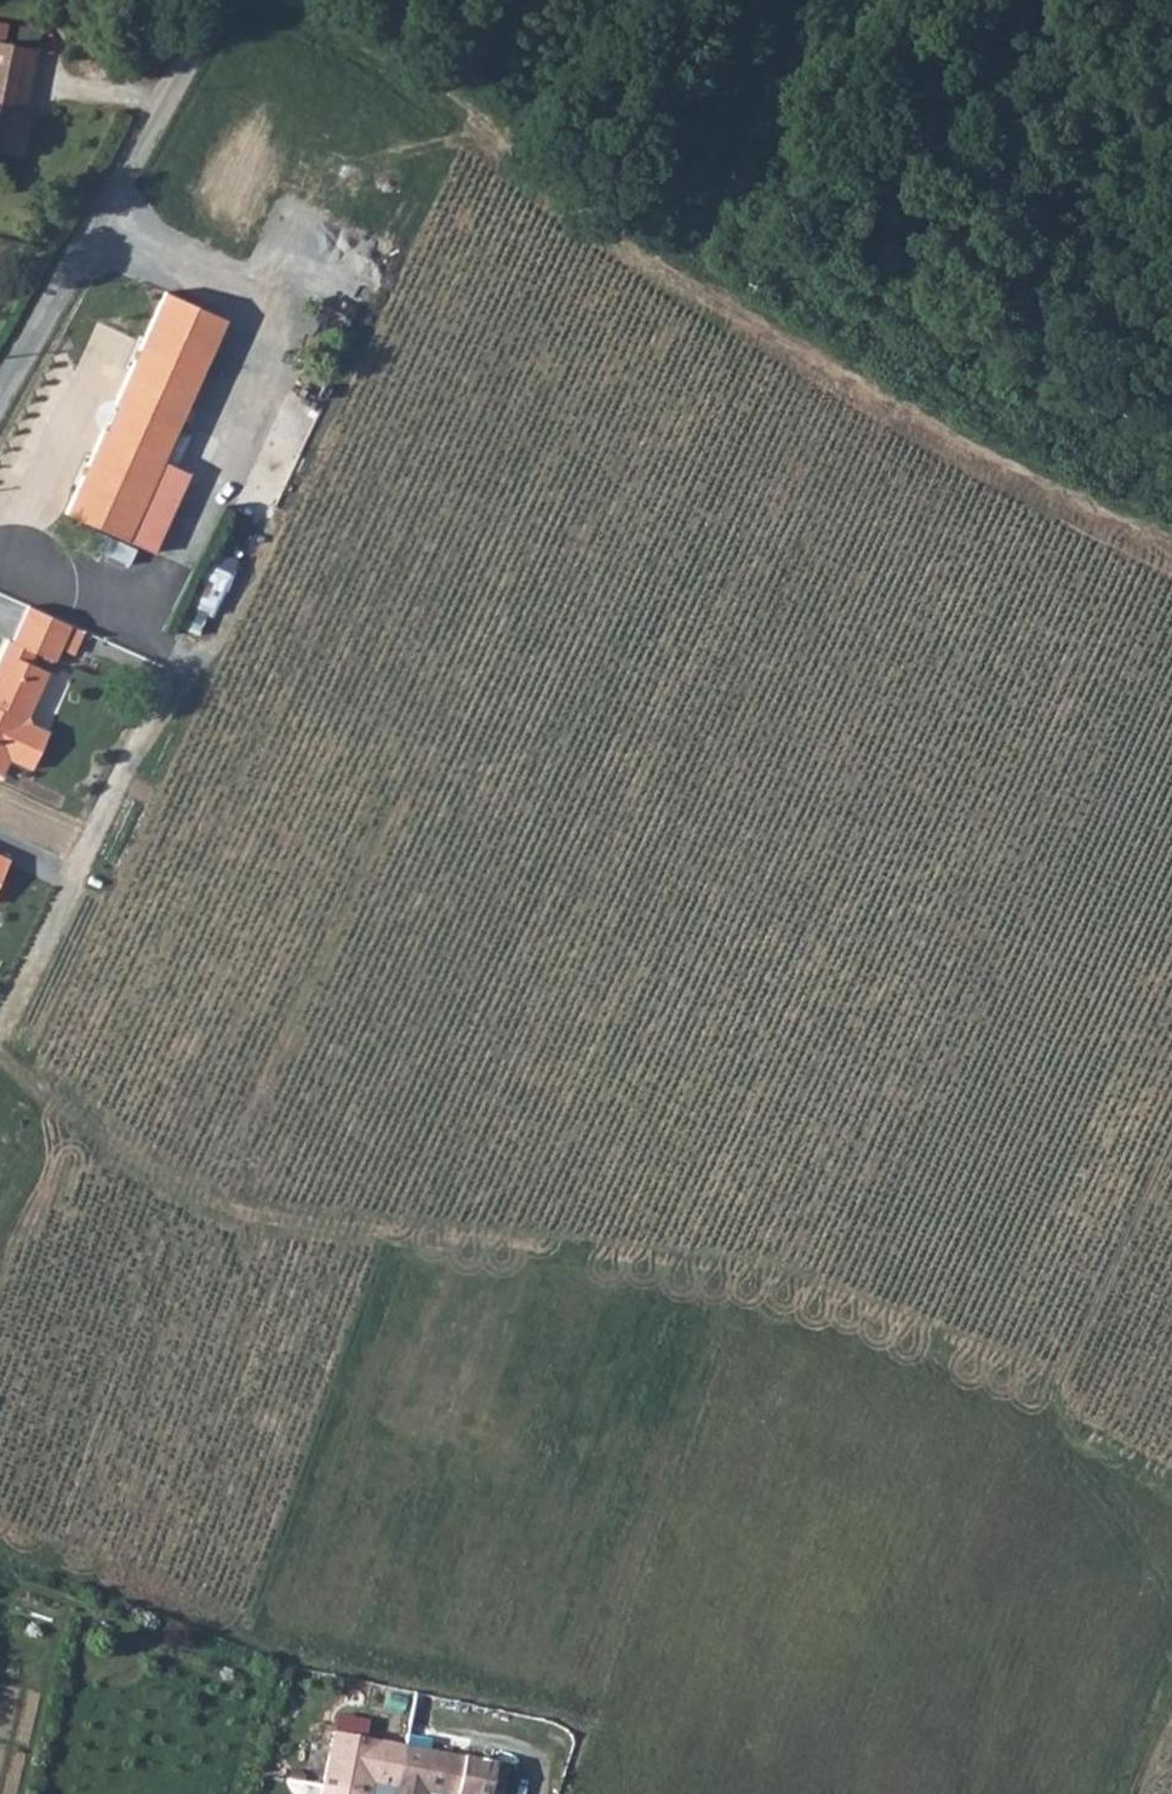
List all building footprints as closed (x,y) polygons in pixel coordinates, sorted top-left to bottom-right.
[(66,8),(68,0),(43,0),(42,4),(66,8)] [(21,112),(39,31),(20,27),(15,45),(3,42),(6,24),(0,23),(0,142),(14,146),(21,112)] [(114,407),(118,409),(176,435),(225,323),(164,296),(114,407)] [(104,432),(66,517),(127,544),(176,435),(118,409),(107,434),(104,432)] [(210,562),(183,619),(206,630),(234,573),(210,562)] [(3,781),(12,762),(34,772),(51,734),(32,725),(32,716),(50,674),(31,665),(36,656),(9,645),(0,667),(0,780),(3,781)] [(8,856),(0,852),(0,875),(8,856)] [(328,1793),(375,1793),(378,1782),(402,1786),(400,1793),(431,1793),(432,1792),(442,1793),(504,1793),(510,1764),(340,1731),(328,1793)]
